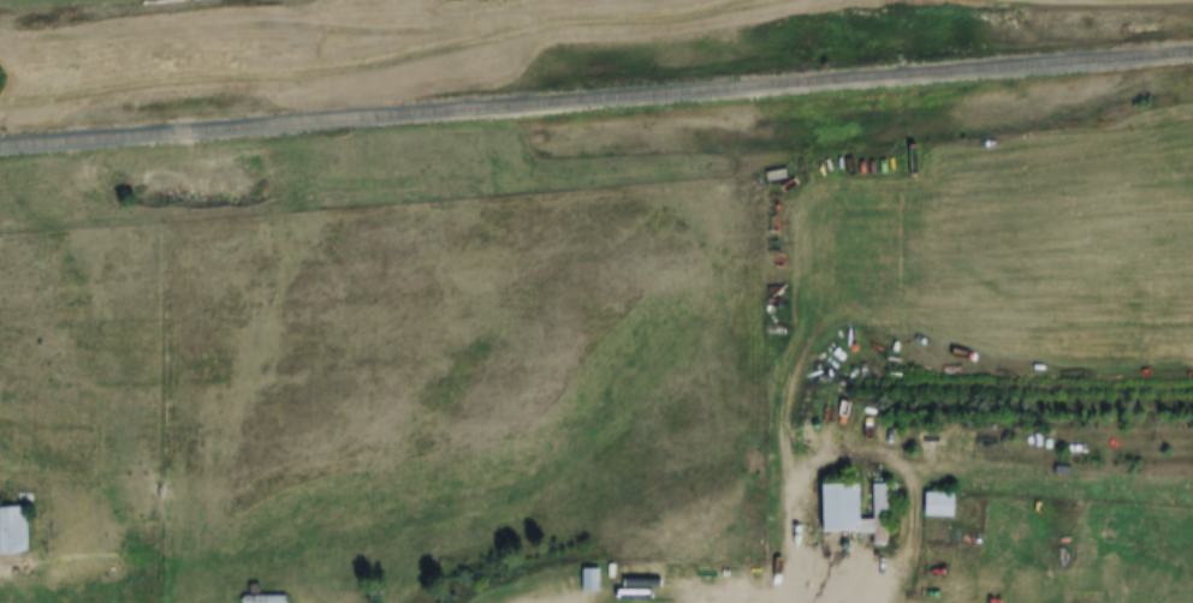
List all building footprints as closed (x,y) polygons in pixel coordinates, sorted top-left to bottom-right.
[(868,532),(818,533),(817,488),(854,486),(855,521),(868,520),(867,485),(891,484),(892,519),(880,519),(882,545),(869,545),(868,532)] [(920,494),(948,495),(948,518),(919,517),(920,494)] [(23,555),(0,555),(0,507),(23,507),(23,555)] [(577,569),(595,569),(595,592),(577,592),(577,569)]
